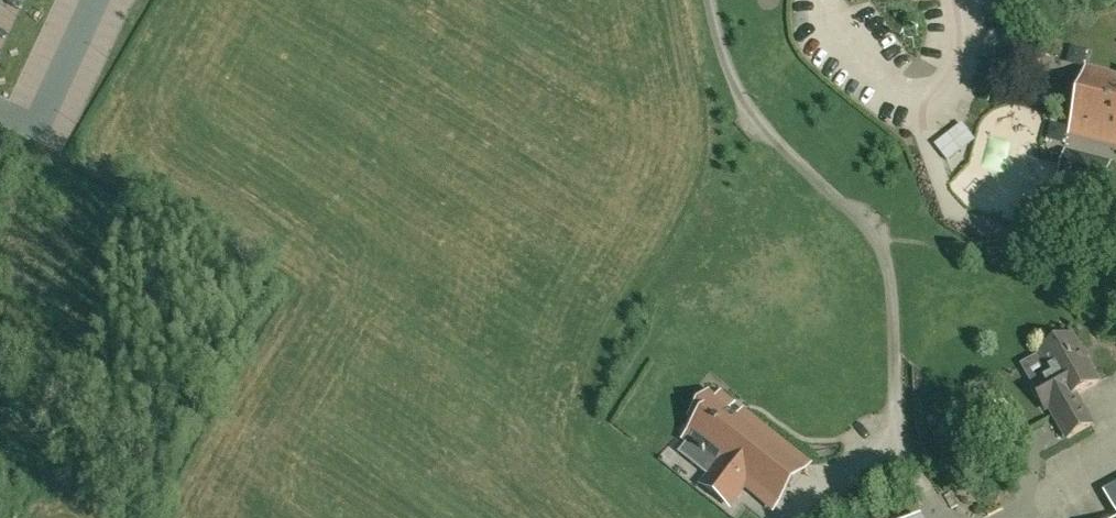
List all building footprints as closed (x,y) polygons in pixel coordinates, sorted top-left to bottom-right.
[(1087,69),(1072,132),(1115,143),(1115,77),(1087,69)] [(1104,195),(1112,160),(1066,149),(1063,163),(1058,185),(1097,194),(1104,195)] [(1041,354),(1052,374),(1033,385),(1047,410),(1051,408),(1069,438),(1093,424),(1076,394),(1099,381),(1073,335),(1065,340),(1061,337),(1055,336),(1051,339),(1048,344),(1049,349),(1041,354)] [(689,440),(679,452),(710,477),(704,486),(729,506),(746,485),(755,493),(774,508),(790,487),(791,486),(807,466),(788,451),(720,397),(717,401),(710,395),(692,418),(699,424),(687,439),(689,440)]
